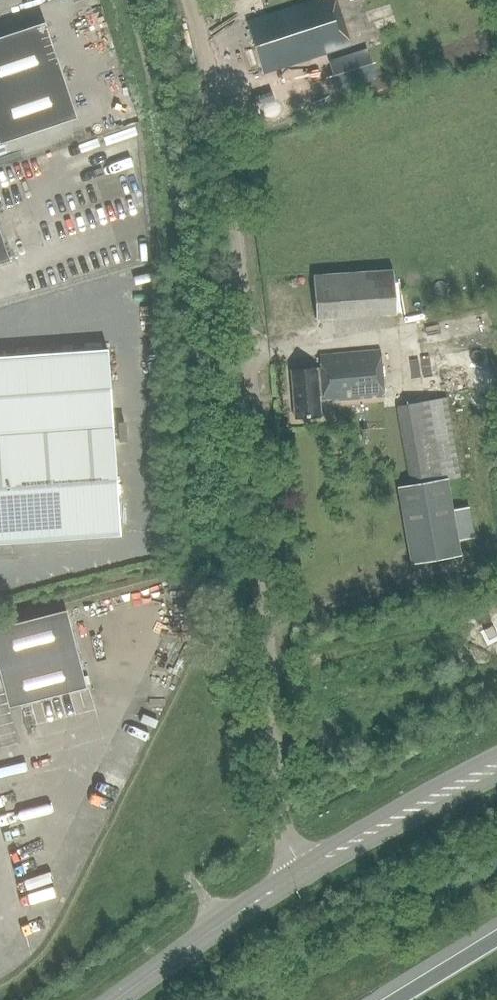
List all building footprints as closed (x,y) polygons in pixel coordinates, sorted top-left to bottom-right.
[(247,23),(263,73),(350,46),(337,0),(317,0),(247,23)] [(77,118),(45,23),(0,38),(0,144),(77,118)] [(365,49),(329,60),(338,89),(374,77),(365,49)] [(0,230),(0,264),(10,260),(0,230)] [(392,269),(313,274),(316,319),(395,313),(392,269)] [(108,349),(62,352),(68,431),(114,428),(108,349)] [(295,417),(321,415),(322,415),(321,400),(332,399),(332,402),(384,397),(380,350),(321,355),(320,368),(291,370),(295,417)] [(68,431),(62,352),(0,357),(0,435),(68,431)] [(447,480),(460,477),(446,397),(396,406),(410,486),(447,480)] [(0,435),(0,556),(16,554),(15,542),(122,535),(114,428),(68,431),(0,435)] [(88,686),(68,609),(0,627),(0,666),(10,706),(88,686)]
